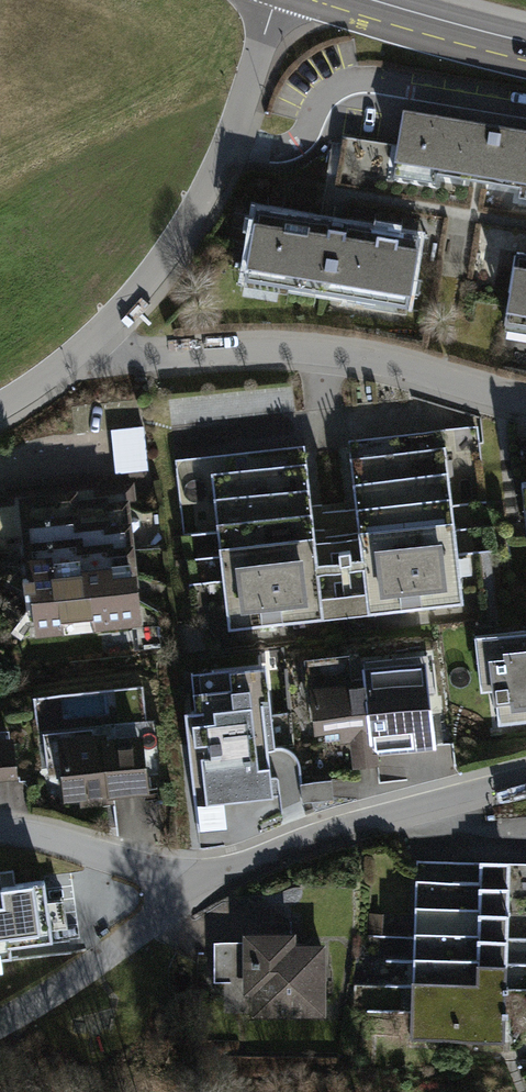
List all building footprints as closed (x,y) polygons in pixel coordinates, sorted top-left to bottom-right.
[(525,188),(525,121),(399,99),(388,164),(525,188)] [(231,279),(406,309),(419,231),(245,201),(231,279)] [(525,330),(525,253),(506,249),(493,325),(525,330)] [(449,434),(351,445),(355,480),(453,469),(449,434)] [(206,460),(210,495),(308,484),(305,450),(206,460)] [(453,469),(355,480),(359,514),(457,503),(453,469)] [(210,495),(213,530),(312,519),(308,484),(210,495)] [(131,521),(126,485),(20,498),(24,533),(131,521)] [(457,503),(359,514),(363,549),(461,538),(457,503)] [(213,530),(217,564),(316,554),(312,519),(213,530)] [(135,556),(131,521),(24,533),(28,568),(135,556)] [(461,538),(363,549),(364,563),(366,583),(464,573),(461,538)] [(217,564),(221,599),(320,588),(318,568),(316,554),(217,564)] [(139,591),(135,556),(28,568),(32,604),(139,591)] [(366,583),(364,563),(318,568),(320,588),(323,623),(369,618),(366,583)] [(464,573),(366,583),(369,618),(468,607),(464,573)] [(221,599),(225,633),(323,623),(320,588),(221,599)] [(143,627),(139,591),(32,604),(36,639),(143,627)] [(477,634),(486,737),(525,734),(525,630),(477,634)] [(362,682),(314,686),(318,733),(353,730),(355,759),(441,752),(433,655),(360,661),(362,682)] [(268,665),(194,670),(198,717),(189,717),(198,830),(227,828),(225,802),(278,797),(268,665)] [(18,783),(13,738),(3,739),(1,728),(0,729),(0,784),(18,783)] [(64,807),(151,798),(144,734),(102,738),(102,731),(56,736),(64,807)] [(334,784),(304,783),(303,803),(334,804),(334,784)] [(512,863),(416,861),(415,897),(511,899),(512,863)] [(0,887),(0,976),(40,947),(49,959),(90,929),(51,876),(27,894),(14,876),(0,887)] [(511,899),(415,897),(415,932),(510,934),(511,899)] [(298,931),(241,929),(239,1000),(251,1000),(251,1020),(327,1023),(329,942),(298,941),(298,931)] [(510,934),(415,932),(414,967),(510,970),(510,934)] [(510,970),(414,967),(413,1003),(509,1005),(510,970)] [(509,1005),(413,1003),(412,1038),(508,1040),(509,1005)]
